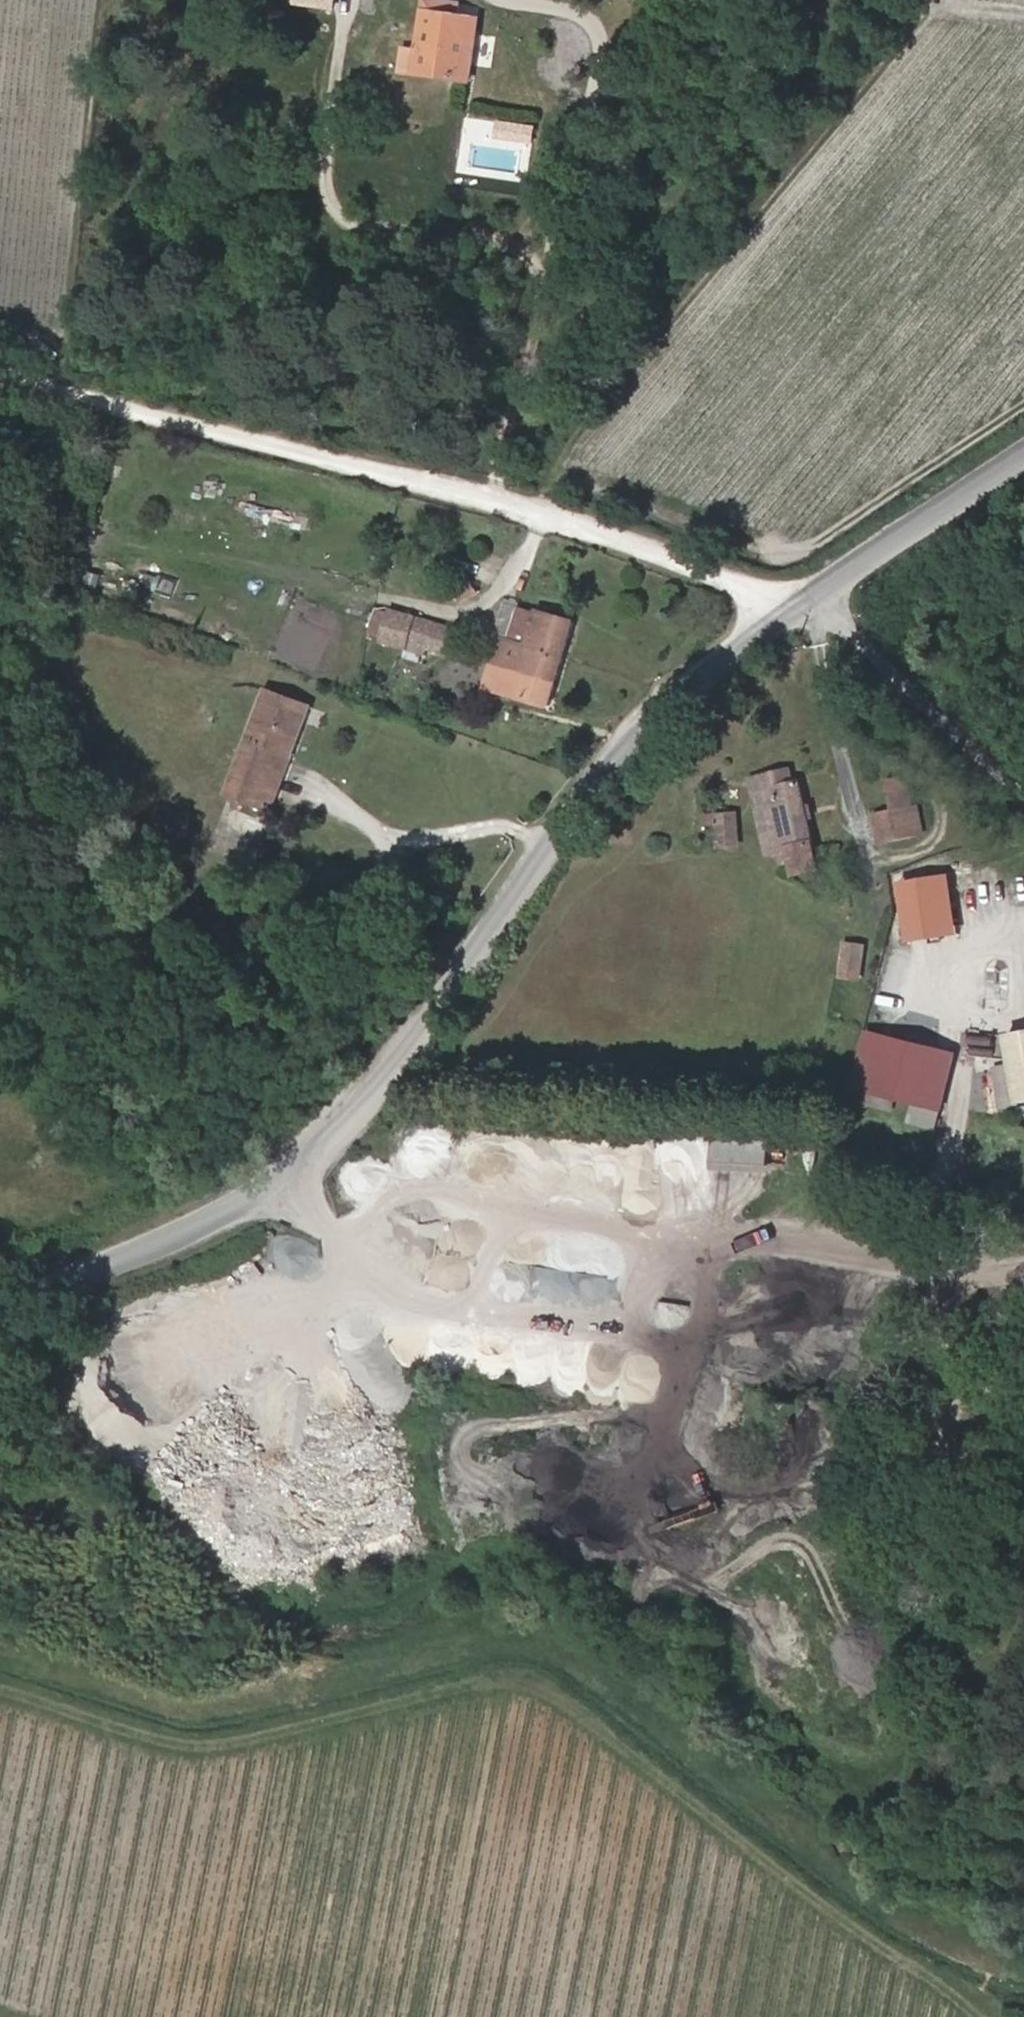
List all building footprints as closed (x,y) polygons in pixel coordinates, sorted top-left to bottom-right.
[(469,18),(460,16),(461,4),(438,0),(426,0),(417,50),(405,48),(401,71),(470,81),(478,36),(467,34),(469,18)] [(480,19),(469,18),(467,34),(478,36),(480,19)] [(500,640),(486,689),(551,707),(575,624),(536,613),(535,615),(523,611),(514,643),(500,640)] [(383,639),(444,655),(451,629),(390,612),(383,639)] [(280,755),(293,760),(312,709),(268,692),(229,796),(261,808),(280,755)] [(274,812),(293,760),(280,755),(261,808),(274,812)] [(879,842),(924,835),(914,772),(888,776),(893,807),(874,810),(879,842)] [(762,779),(779,853),(782,865),(817,857),(800,784),(792,786),(789,773),(762,779)] [(769,856),(779,853),(762,779),(752,782),(769,856)] [(718,817),(720,831),(731,830),(729,815),(718,817)] [(902,884),(911,946),(961,936),(950,875),(902,884)] [(847,944),(841,978),(852,980),(853,972),(862,973),(867,947),(847,944)] [(910,1124),(933,1129),(939,1108),(944,1109),(957,1057),(870,1036),(857,1088),(862,1090),(858,1104),(894,1113),(898,1098),(916,1102),(913,1112),(910,1124)] [(1022,1104),(1023,1103),(1023,1036),(1009,1040),(1022,1104)] [(715,1131),(709,1169),(735,1173),(741,1135),(715,1131)]
